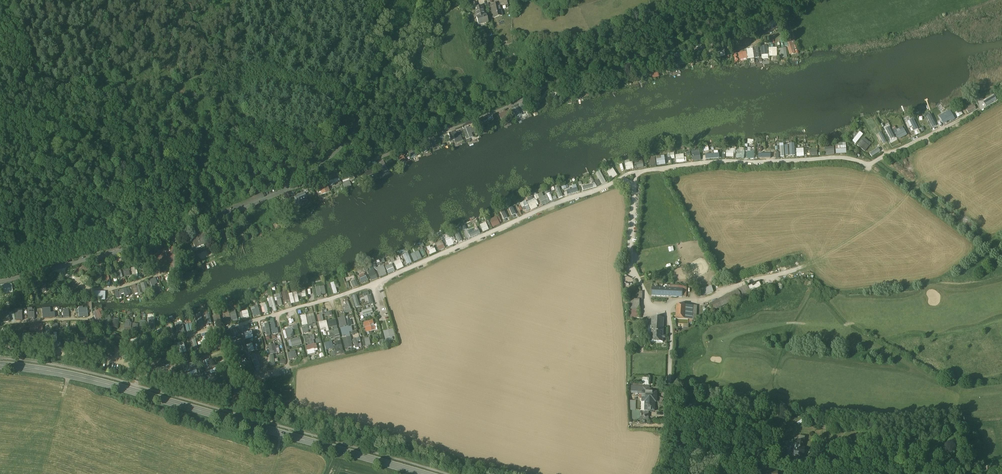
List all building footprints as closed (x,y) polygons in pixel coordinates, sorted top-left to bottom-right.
[(490,6),(493,19),(502,17),(500,6),(507,4),(506,0),(500,0),(495,1),(495,5),(490,6)] [(477,8),(474,9),(477,23),(486,21),(482,7),(477,8)] [(793,40),(788,41),(789,55),(798,54),(798,50),(794,51),(793,40)] [(773,45),(768,45),(769,57),(777,56),(777,47),(773,48),(773,45)] [(746,48),(746,52),(738,53),(739,60),(759,58),(758,47),(746,48)] [(679,58),(671,59),(672,68),(680,67),(679,58)] [(994,96),(983,102),(985,106),(997,100),(994,96)] [(512,108),(516,117),(522,115),(518,105),(512,108)] [(966,110),(968,113),(976,109),(974,105),(966,110)] [(948,111),(938,115),(942,123),(949,120),(950,121),(954,119),(952,113),(950,114),(948,111)] [(932,127),(936,125),(930,114),(926,116),(932,127)] [(913,131),(918,129),(913,119),(909,121),(913,131)] [(479,132),(486,129),(482,121),(476,123),(479,132)] [(902,126),(893,131),(897,140),(906,135),(902,126)] [(456,142),(463,139),(459,129),(452,132),(456,142)] [(881,130),(877,131),(879,134),(877,135),(880,144),(886,142),(881,130)] [(856,144),(863,134),(858,131),(852,141),(856,144)] [(864,137),(857,145),(864,152),(871,143),(864,137)] [(835,146),(835,154),(846,153),(845,143),(838,143),(838,146),(835,146)] [(788,155),(787,146),(779,146),(780,156),(784,156),(784,155),(788,155)] [(730,148),(730,150),(726,150),(726,157),(734,157),(734,148),(730,148)] [(691,150),(692,161),(700,160),(699,150),(691,150)] [(735,157),(743,159),(745,151),(737,150),(735,157)] [(718,151),(714,151),(714,154),(705,154),(705,159),(718,158),(718,151)] [(406,159),(404,152),(397,155),(400,162),(406,159)] [(684,157),(684,154),(675,154),(676,162),(686,162),(686,157),(684,157)] [(665,165),(664,155),(656,156),(656,165),(665,165)] [(634,168),(643,168),(643,160),(634,161),(634,168)] [(625,163),(626,170),(634,169),(632,162),(625,163)] [(605,171),(611,179),(617,175),(612,167),(605,171)] [(599,171),(595,173),(601,184),(606,182),(599,171)] [(328,182),(330,186),(341,181),(339,177),(328,182)] [(323,194),(330,192),(328,184),(321,186),(323,194)] [(576,184),(571,185),(572,188),(566,189),(567,194),(578,192),(576,184)] [(539,198),(541,205),(553,200),(549,190),(545,192),(546,194),(543,196),(542,192),(534,195),(536,199),(539,198)] [(308,202),(305,193),(294,198),(297,206),(308,202)] [(533,196),(526,198),(530,210),(537,207),(536,205),(537,205),(533,196)] [(525,208),(526,211),(529,210),(526,200),(520,202),(522,209),(525,208)] [(499,224),(499,222),(501,221),(499,215),(489,219),(492,227),(499,224)] [(479,225),(482,232),(488,229),(485,222),(479,225)] [(458,242),(462,240),(458,230),(453,232),(458,242)] [(206,234),(192,240),(196,249),(210,243),(206,234)] [(435,243),(438,251),(445,248),(442,240),(435,243)] [(430,246),(427,247),(429,254),(436,253),(434,248),(430,249),(430,246)] [(155,249),(158,267),(169,265),(166,248),(155,249)] [(410,254),(413,262),(421,259),(418,250),(410,254)] [(407,252),(402,254),(406,264),(411,262),(407,252)] [(399,257),(396,258),(397,261),(393,262),(396,270),(403,267),(402,264),(404,263),(402,259),(400,259),(399,257)] [(384,264),(388,273),(394,271),(391,261),(384,264)] [(373,264),(378,277),(386,274),(382,264),(379,265),(380,266),(376,268),(375,264),(373,264)] [(371,281),(377,278),(373,268),(367,271),(371,281)] [(358,275),(360,283),(367,281),(364,274),(358,275)] [(353,288),(358,286),(355,279),(350,281),(353,288)] [(334,282),(330,283),(333,294),(337,293),(335,288),(338,287),(337,284),(334,284),(334,282)] [(757,285),(753,287),(752,285),(749,287),(751,291),(761,286),(759,283),(757,284),(757,285)] [(139,285),(136,286),(135,284),(131,285),(133,294),(140,292),(139,285)] [(747,285),(738,290),(742,297),(743,298),(751,293),(747,285)] [(315,296),(325,295),(324,286),(315,287),(315,296)] [(116,298),(122,297),(121,293),(124,293),(125,296),(131,295),(129,287),(114,290),(116,298)] [(667,288),(653,288),(652,296),(686,298),(687,289),(678,289),(667,288)] [(368,304),(373,303),(369,290),(356,293),(358,301),(366,298),(368,304)] [(738,290),(719,300),(722,307),(742,297),(738,290)] [(291,304),(299,302),(296,292),(288,294),(291,304)] [(266,298),(269,307),(271,306),(273,311),(276,310),(272,296),(266,298)] [(640,300),(631,300),(631,311),(640,311),(640,300)] [(719,300),(710,304),(714,311),(722,307),(719,300)] [(250,307),(253,316),(260,314),(257,305),(250,307)] [(693,306),(677,305),(676,319),(692,320),(693,306)] [(78,313),(78,316),(87,316),(87,307),(75,307),(75,313),(78,313)] [(103,317),(101,308),(93,310),(96,319),(103,317)] [(317,314),(318,321),(323,321),(322,317),(333,315),(332,311),(324,312),(324,309),(321,309),(322,314),(317,314)] [(229,311),(232,321),(238,320),(235,310),(229,311)] [(230,321),(230,312),(222,312),(222,321),(230,321)] [(310,327),(316,326),(314,313),(306,315),(305,314),(300,315),(302,326),(301,326),(302,333),(311,331),(310,327)] [(351,325),(346,326),(345,316),(338,317),(341,337),(349,336),(349,335),(357,333),(356,330),(352,331),(351,325)] [(664,319),(652,318),(651,332),(651,342),(663,343),(663,333),(664,319)] [(332,356),(343,354),(336,319),(327,320),(329,329),(328,329),(330,340),(337,338),(338,341),(335,342),(336,346),(334,346),(335,351),(331,352),(332,356)] [(363,322),(365,332),(375,330),(373,320),(363,322)] [(320,329),(327,328),(326,321),(319,322),(320,329)] [(274,322),(270,322),(271,334),(278,333),(278,328),(275,328),(274,322)] [(267,336),(270,335),(267,323),(264,324),(264,326),(262,327),(263,332),(266,332),(267,336)] [(291,327),(284,329),(286,338),(294,336),(293,333),(296,333),(295,331),(298,331),(297,324),(291,325),(291,327)] [(245,339),(253,337),(251,329),(249,330),(248,326),(242,327),(245,339)] [(235,334),(238,333),(236,327),(225,331),(229,340),(236,337),(235,334)] [(393,329),(383,331),(386,345),(392,343),(390,338),(395,337),(393,329)] [(212,334),(202,337),(204,345),(214,342),(212,334)] [(315,339),(313,334),(303,336),(306,345),(314,343),(313,340),(315,339)] [(290,347),(301,344),(299,336),(288,340),(290,347)] [(345,348),(352,346),(350,336),(342,338),(345,348)] [(183,341),(177,343),(180,354),(186,352),(183,341)] [(326,350),(333,348),(331,341),(324,343),(326,350)] [(246,345),(248,352),(254,351),(252,343),(246,345)] [(269,354),(276,353),(275,344),(268,345),(269,354)] [(314,353),(314,349),(316,348),(316,344),(306,345),(307,354),(314,353)] [(287,352),(289,359),(296,358),(295,351),(287,352)] [(652,392),(642,392),(642,394),(642,399),(645,399),(645,402),(648,402),(647,411),(649,411),(655,411),(655,402),(657,402),(657,393),(652,392)] [(640,411),(631,410),(631,419),(640,420),(640,417),(640,411)] [(804,441),(799,440),(798,447),(793,446),(791,454),(804,456),(805,450),(803,450),(804,441)]
